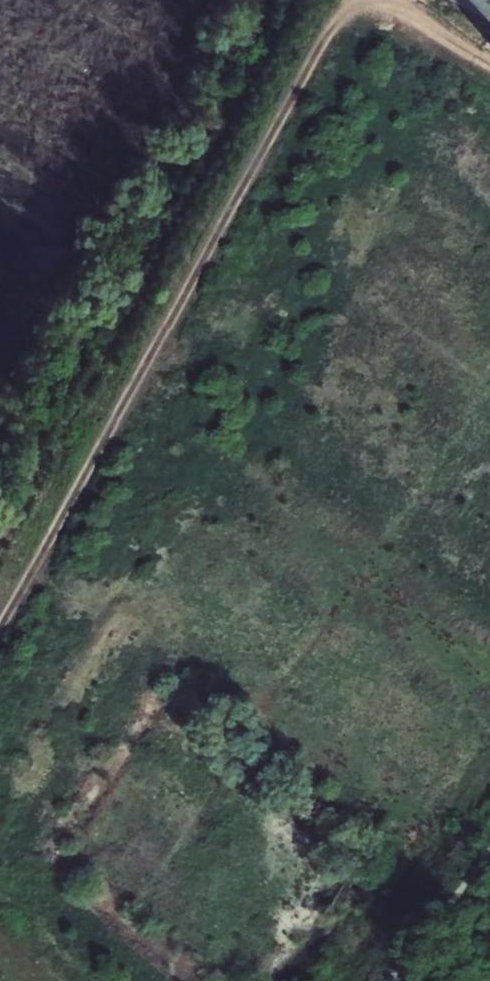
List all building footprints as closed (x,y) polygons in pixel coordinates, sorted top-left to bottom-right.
[(489,22),(489,0),(451,0),(489,22)]
